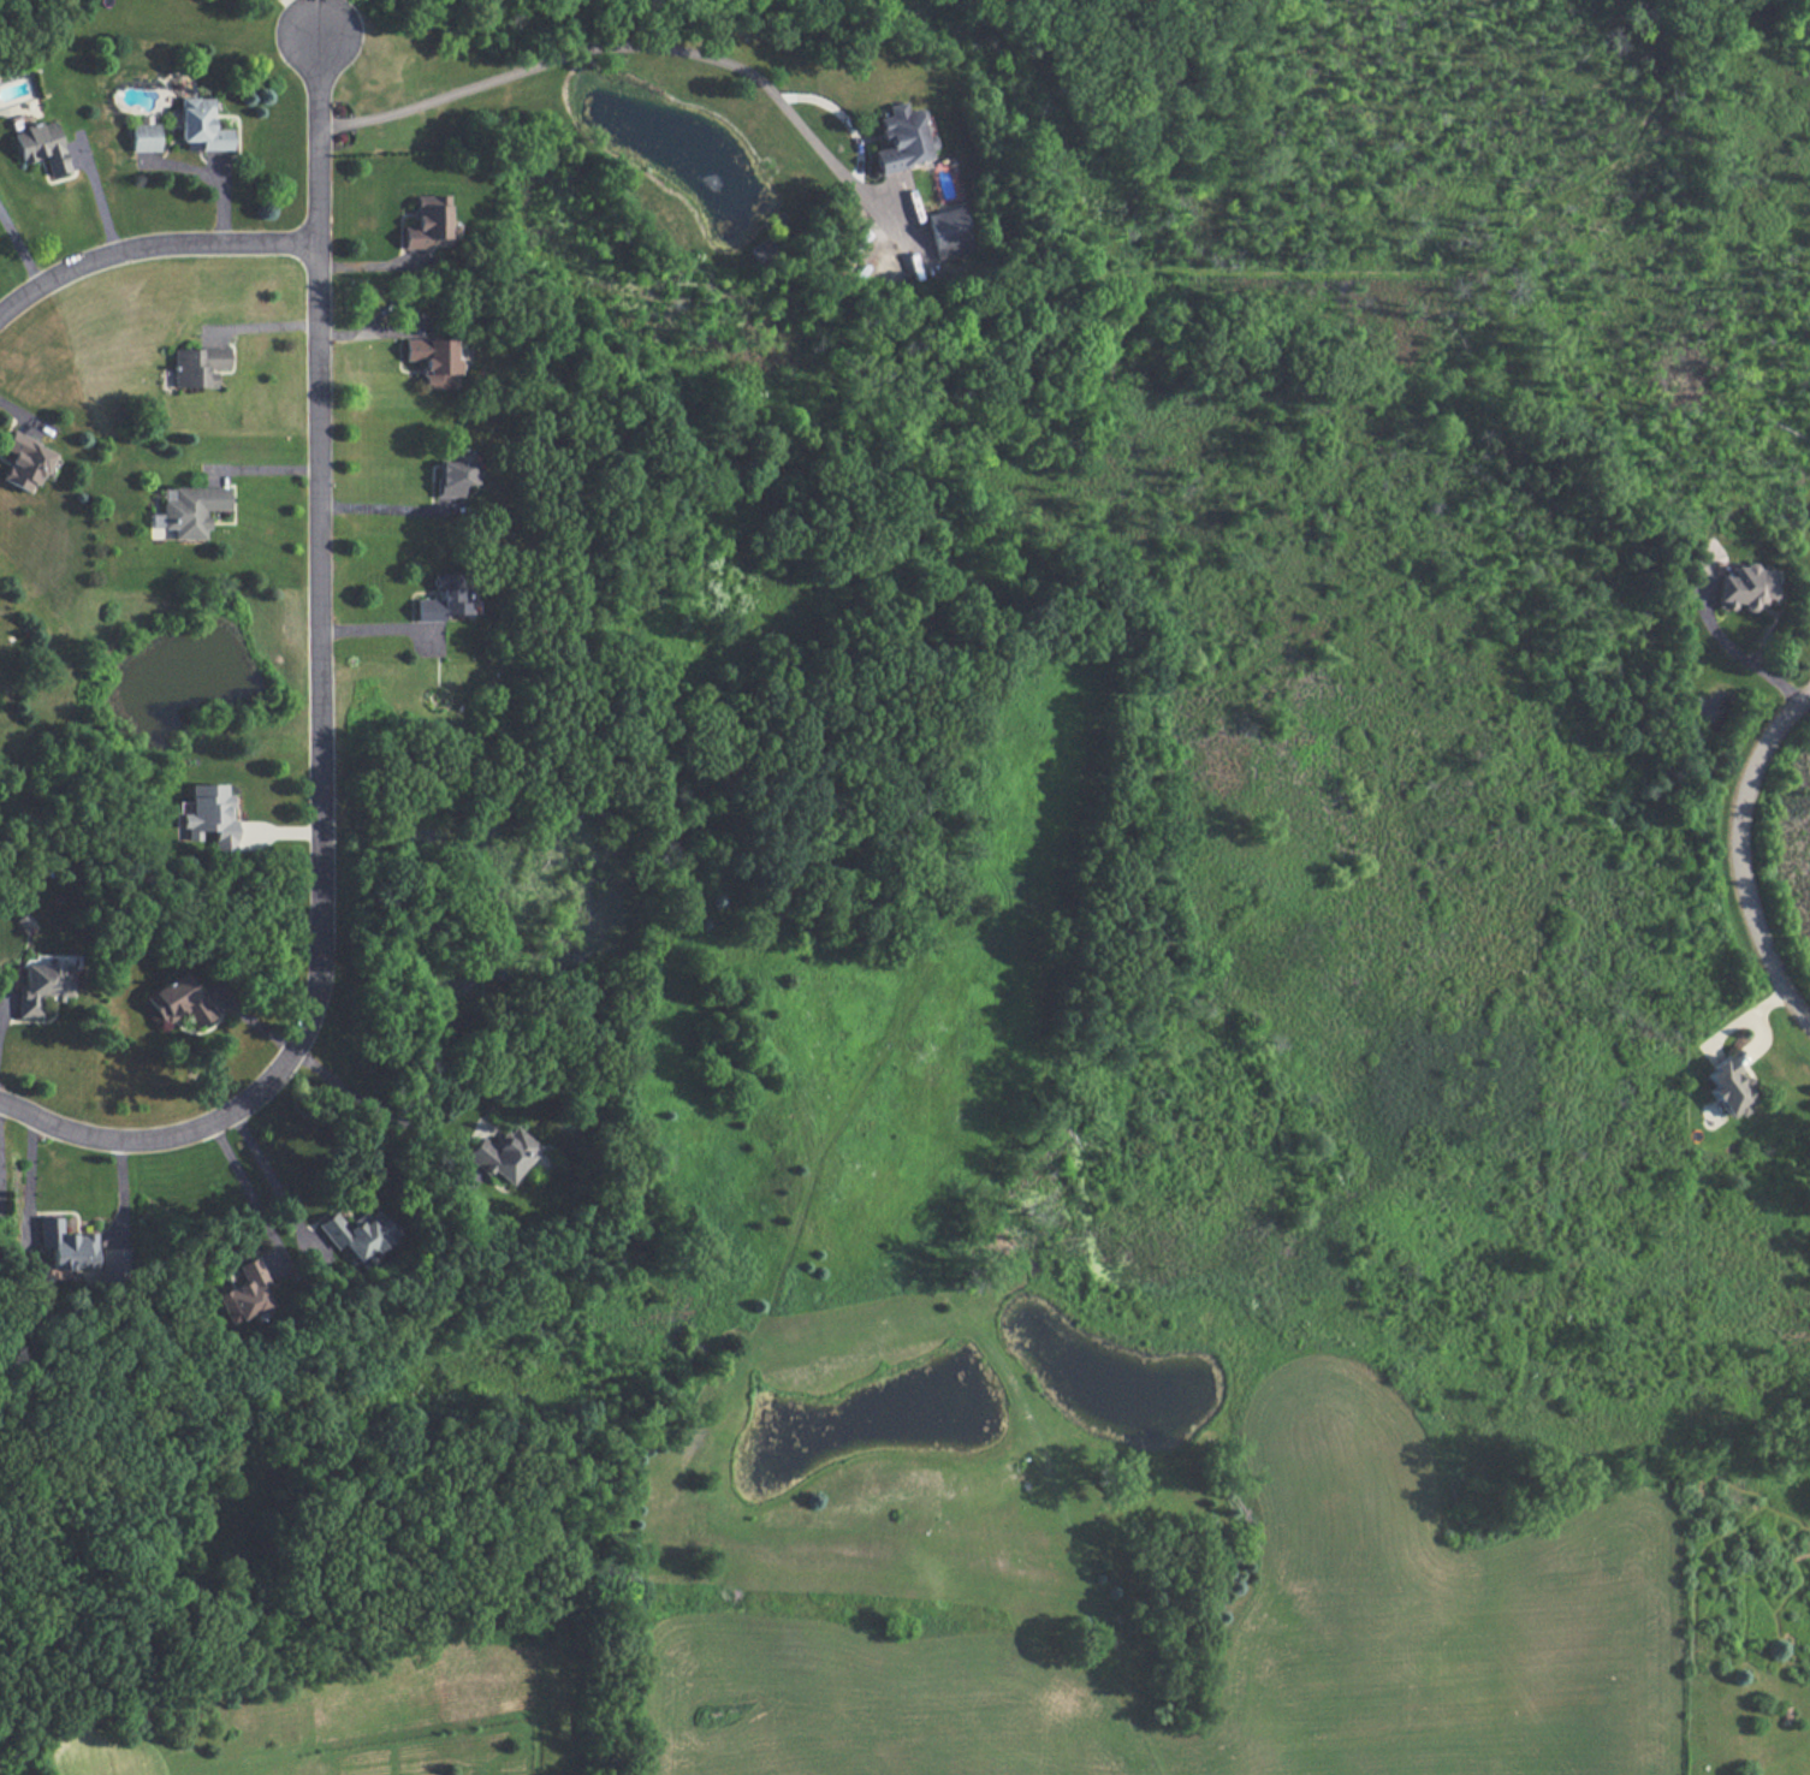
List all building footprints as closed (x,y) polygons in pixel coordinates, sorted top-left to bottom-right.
[(211,97),(179,97),(180,141),(200,141),(200,150),(230,149),(230,128),(212,129),(211,97)] [(876,172),(928,160),(926,149),(934,147),(931,134),(924,136),(918,107),(904,110),(902,102),(884,105),(887,116),(876,118),(882,147),(871,150),(876,172)] [(14,130),(22,163),(46,157),(50,176),(70,171),(56,119),(14,130)] [(132,151),(158,151),(158,123),(148,123),(132,123),(132,151)] [(402,249),(427,248),(426,238),(446,238),(445,194),(413,195),(413,228),(402,228),(402,249)] [(936,259),(971,251),(961,206),(925,214),(936,259)] [(453,338),(403,338),(403,360),(421,360),(421,387),(459,387),(459,359),(453,359),(453,338)] [(216,386),(215,369),(229,369),(228,347),(173,348),(174,387),(216,386)] [(52,448),(11,431),(4,449),(12,452),(1,480),(34,493),(52,448)] [(436,496),(462,496),(462,484),(476,484),(476,462),(437,461),(436,496)] [(229,510),(228,486),(162,487),(163,513),(150,513),(150,528),(172,527),(173,539),(205,539),(204,528),(207,528),(207,510),(229,510)] [(1714,607),(1736,610),(1752,612),(1752,605),(1767,607),(1772,569),(1730,564),(1729,576),(1718,574),(1714,607)] [(191,783),(190,813),(181,813),(181,828),(187,828),(186,840),(200,840),(200,830),(213,831),(213,851),(234,851),(235,820),(231,820),(231,794),(225,794),(226,784),(191,783)] [(23,964),(23,985),(18,985),(17,1017),(41,1017),(41,999),(60,1000),(60,996),(71,996),(72,964),(23,964)] [(194,1028),(212,1017),(182,971),(144,996),(164,1025),(184,1012),(194,1028)] [(1729,1120),(1757,1102),(1726,1056),(1702,1072),(1712,1087),(1709,1089),(1729,1120)] [(493,1146),(480,1136),(464,1156),(487,1175),(491,1170),(508,1185),(539,1147),(511,1124),(493,1146)] [(316,1224),(334,1248),(342,1243),(355,1261),(371,1249),(373,1252),(396,1236),(374,1206),(346,1227),(334,1211),(316,1224)] [(94,1233),(60,1233),(60,1217),(39,1217),(39,1246),(49,1246),(49,1269),(94,1268),(94,1233)] [(100,1248),(101,1275),(128,1274),(127,1247),(100,1248)] [(228,1324),(269,1307),(261,1286),(268,1283),(257,1256),(236,1265),(244,1283),(216,1294),(228,1324)]
